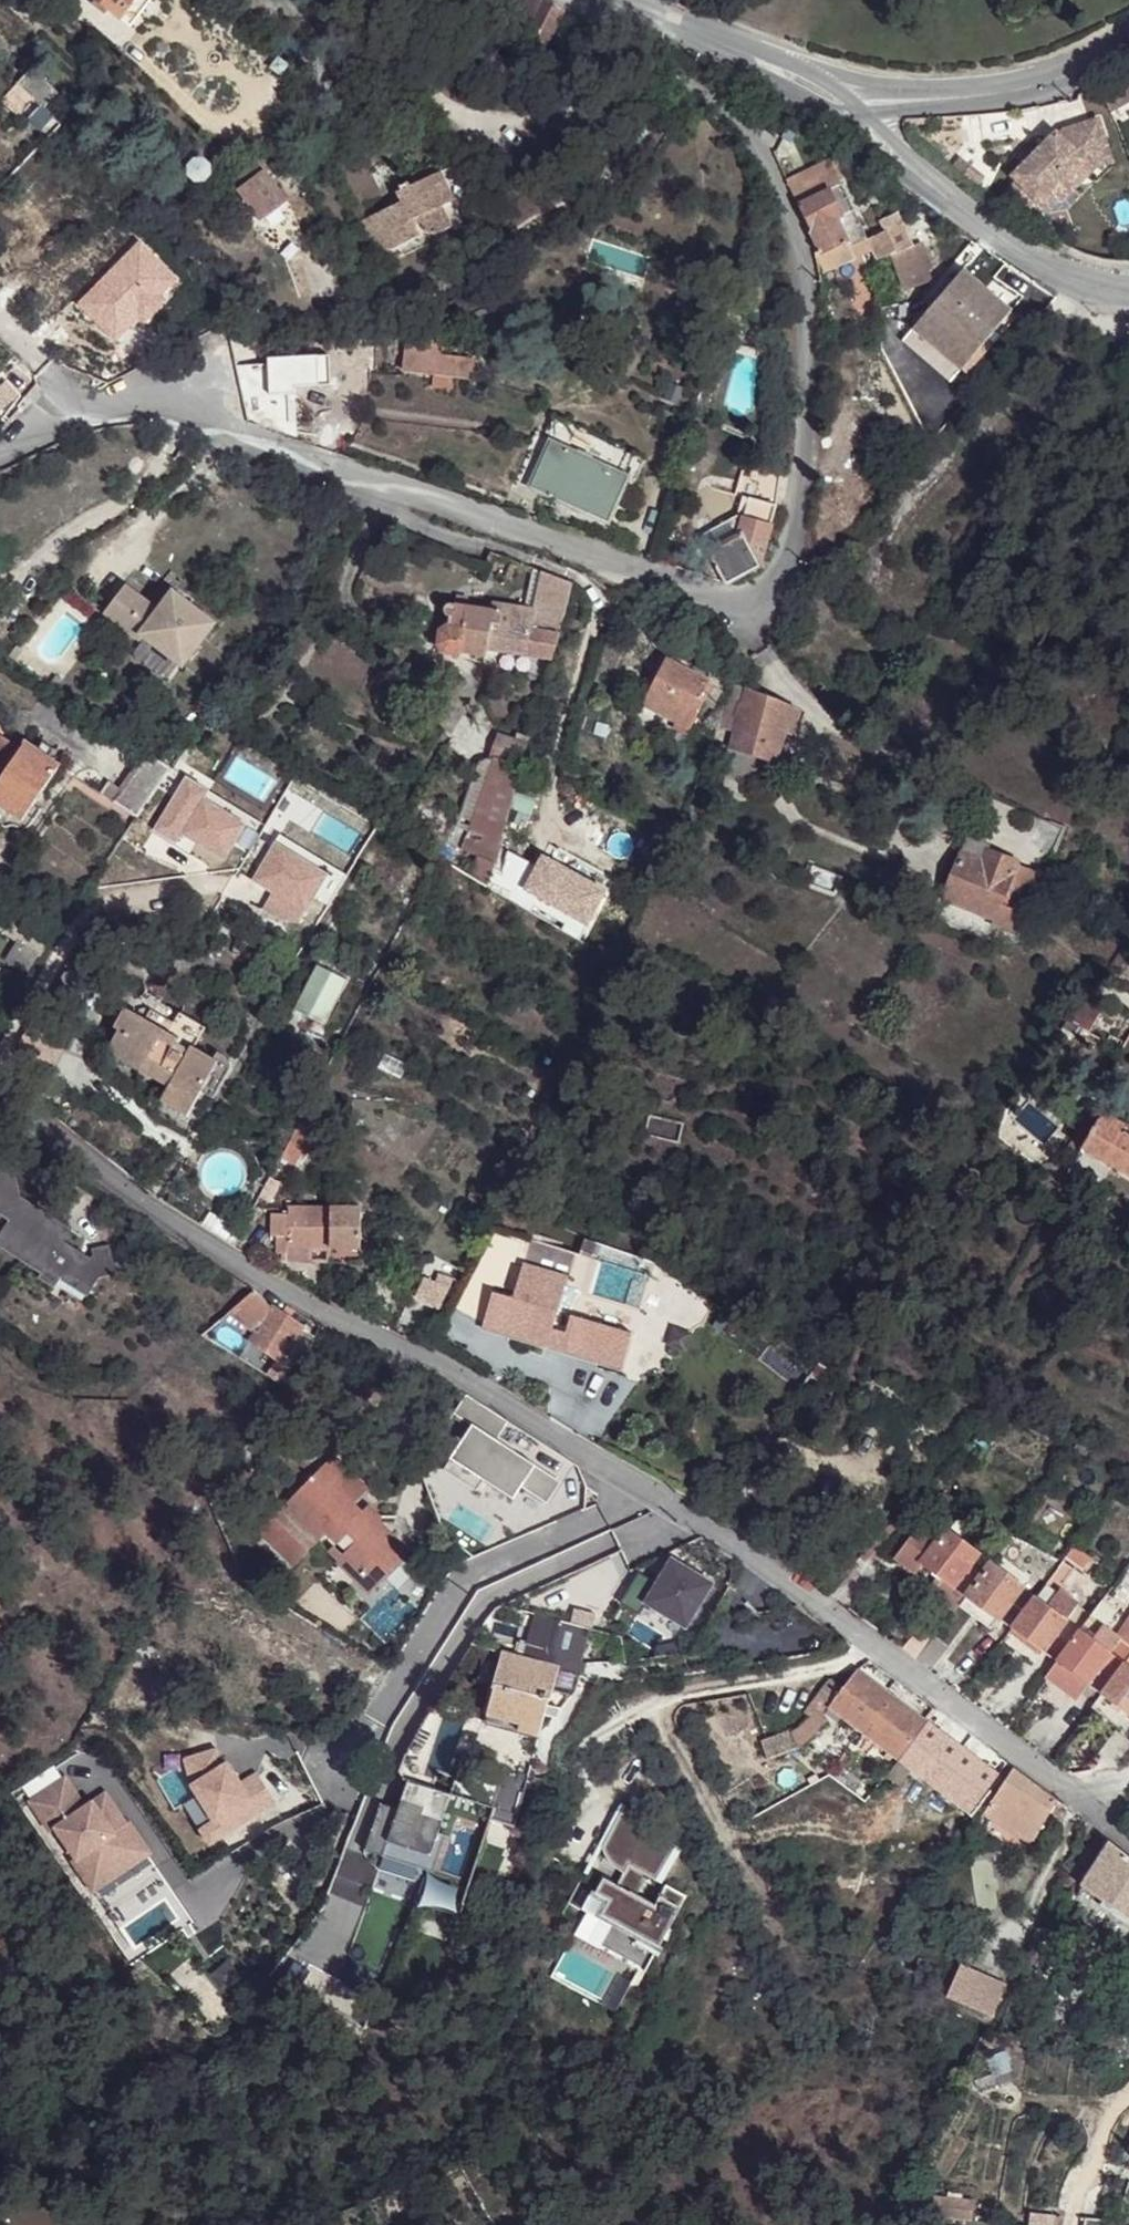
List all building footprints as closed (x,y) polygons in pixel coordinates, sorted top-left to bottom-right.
[(131,27),(152,0),(97,0),(131,27)] [(565,11),(548,0),(502,0),(490,24),(545,51),(565,11)] [(585,34),(580,39),(584,42),(589,37),(585,34)] [(31,68),(17,83),(44,108),(58,93),(31,68)] [(1098,90),(1110,112),(1128,102),(1128,72),(1098,90)] [(903,122),(902,127),(904,131),(910,130),(909,125),(927,124),(927,117),(907,118),(903,122)] [(1060,204),(1076,188),(1065,177),(1083,159),(1109,151),(1099,119),(1063,130),(1058,135),(1056,132),(1036,152),(1025,163),(1011,177),(1014,180),(1004,196),(1039,219),(1046,208),(1055,199),(1060,204)] [(1036,152),(1031,147),(1020,158),(1025,163),(1036,152)] [(1065,177),(1076,188),(1096,169),(1113,163),(1109,151),(1083,159),(1065,177)] [(96,157),(89,164),(101,175),(108,168),(96,157)] [(950,169),(960,177),(969,166),(960,157),(950,169)] [(205,163),(201,161),(196,162),(193,164),(191,166),(190,171),(190,175),(192,179),(195,181),(199,182),(202,181),(207,179),(209,176),(210,172),(210,170),(207,165),(205,163)] [(257,162),(230,182),(261,222),(287,202),(257,162)] [(400,203),(359,222),(376,257),(418,237),(413,225),(420,222),(425,233),(433,236),(450,228),(441,207),(470,194),(456,165),(410,186),(408,182),(398,187),(400,191),(396,193),(400,203)] [(801,176),(807,189),(820,183),(818,179),(828,174),(824,165),(801,176)] [(985,178),(969,166),(960,177),(975,190),(985,178)] [(801,176),(787,182),(819,248),(814,251),(819,273),(871,248),(878,262),(894,255),(908,291),(928,283),(924,272),(931,270),(920,244),(911,247),(900,224),(867,240),(841,184),(834,187),(828,174),(818,179),(820,183),(807,189),(801,176)] [(962,272),(915,327),(964,368),(1010,313),(962,272)] [(964,368),(915,327),(902,342),(950,384),(964,368)] [(93,335),(83,341),(87,349),(98,343),(93,335)] [(440,343),(409,339),(405,372),(434,375),(433,386),(453,389),(454,378),(471,380),(473,360),(438,356),(440,343)] [(553,416),(543,438),(636,480),(646,458),(553,416)] [(629,478),(549,442),(540,461),(529,487),(608,523),(629,478)] [(518,482),(529,487),(540,461),(529,456),(518,482)] [(716,571),(718,563),(728,584),(759,568),(777,506),(781,472),(757,466),(738,536),(712,550),(708,553),(705,569),(716,571)] [(552,660),(572,583),(534,569),(525,608),(492,603),(491,610),(457,605),(451,604),(447,605),(445,607),(443,611),(445,615),(449,618),(447,626),(440,632),(437,646),(443,653),(458,656),(461,654),(486,658),(487,651),(552,660)] [(125,589),(107,613),(140,638),(143,634),(183,665),(213,626),(173,595),(158,614),(125,589)] [(16,646),(9,656),(16,661),(23,651),(16,646)] [(707,681),(667,661),(644,706),(676,722),(672,728),(687,735),(705,700),(699,697),(707,681)] [(56,676),(48,687),(54,691),(61,680),(56,676)] [(707,681),(699,697),(705,700),(713,684),(707,681)] [(798,710),(733,684),(717,727),(734,732),(730,747),(773,761),(785,732),(789,733),(798,710)] [(23,821),(60,766),(49,758),(37,750),(26,742),(21,749),(2,735),(0,738),(0,805),(23,821)] [(494,759),(468,832),(501,844),(529,745),(500,735),(492,758),(494,759)] [(43,742),(37,750),(49,758),(54,750),(43,742)] [(101,793),(135,816),(170,767),(150,754),(124,791),(109,781),(101,793)] [(215,789),(190,774),(157,829),(182,844),(187,835),(230,860),(253,822),(210,797),(215,789)] [(501,844),(468,832),(462,850),(479,856),(496,862),(501,844)] [(989,844),(967,835),(942,898),(995,920),(992,927),(1014,935),(1022,914),(1020,913),(1025,901),(1017,897),(1016,900),(1005,895),(1018,864),(1018,863),(987,850),(989,844)] [(334,871),(279,838),(255,879),(274,891),(265,907),(282,917),(305,920),(334,871)] [(668,852),(657,871),(665,876),(676,856),(668,852)] [(479,856),(472,876),(488,886),(496,862),(479,856)] [(1018,864),(1005,895),(1016,900),(1017,897),(1025,901),(1020,913),(1022,914),(1039,873),(1018,864)] [(539,866),(517,903),(534,914),(538,908),(561,922),(557,928),(576,939),(598,899),(539,866)] [(0,925),(0,930),(19,945),(29,932),(7,918),(0,925)] [(7,961),(28,973),(48,945),(29,932),(19,945),(7,961)] [(318,963),(293,1009),(324,1026),(349,980),(318,963)] [(28,973),(19,968),(11,981),(19,986),(28,973)] [(1089,992),(1061,1030),(1074,1037),(1079,1029),(1088,1034),(1105,1003),(1089,992)] [(108,1049),(142,1069),(148,1059),(161,1066),(156,1076),(172,1085),(162,1103),(187,1117),(201,1092),(212,1098),(231,1065),(224,1058),(217,1054),(214,1060),(195,1048),(206,1028),(179,1013),(174,1023),(168,1033),(137,1016),(125,1008),(115,1025),(120,1028),(108,1049)] [(141,1009),(137,1016),(168,1033),(174,1023),(152,1010),(151,1012),(146,1008),(141,1009)] [(148,1059),(142,1069),(156,1076),(161,1066),(148,1059)] [(315,1112),(306,1108),(280,1157),(301,1168),(309,1150),(315,1153),(321,1143),(315,1140),(316,1137),(305,1132),(315,1112)] [(1124,1125),(1102,1113),(1081,1150),(1128,1177),(1128,1136),(1120,1131),(1124,1125)] [(1120,1131),(1128,1136),(1128,1126),(1125,1123),(1124,1125),(1120,1131)] [(4,1205),(16,1214),(1,1237),(49,1268),(46,1272),(59,1281),(66,1271),(92,1288),(103,1272),(119,1269),(114,1241),(98,1244),(99,1248),(95,1253),(69,1237),(77,1225),(27,1193),(15,1153),(0,1158),(0,1162),(2,1169),(0,1171),(0,1208),(4,1205)] [(487,1205),(479,1218),(486,1223),(494,1210),(487,1205)] [(257,1208),(253,1213),(258,1218),(262,1213),(257,1208)] [(281,1261),(310,1261),(310,1248),(332,1247),(361,1247),(362,1210),(288,1208),(288,1214),(272,1214),(271,1237),(276,1237),(276,1254),(281,1254),(281,1261)] [(605,1247),(584,1240),(578,1258),(599,1265),(605,1247)] [(332,1247),(310,1248),(310,1261),(331,1261),(332,1247)] [(565,1282),(521,1268),(512,1303),(491,1297),(481,1333),(545,1352),(546,1348),(560,1352),(559,1356),(620,1374),(630,1338),(569,1320),(564,1338),(550,1334),(565,1282)] [(426,1279),(418,1297),(439,1308),(451,1282),(443,1279),(441,1285),(426,1279)] [(274,1306),(254,1287),(230,1311),(257,1329),(252,1338),(285,1360),(306,1328),(274,1306)] [(316,1340),(323,1331),(306,1328),(285,1360),(295,1367),(316,1340)] [(502,1440),(514,1421),(471,1397),(461,1414),(477,1424),(448,1470),(481,1491),(489,1479),(520,1499),(527,1487),(553,1503),(567,1481),(502,1440)] [(335,1456),(261,1532),(296,1566),(325,1537),(337,1545),(367,1573),(358,1583),(370,1595),(411,1553),(378,1520),(373,1523),(361,1512),(353,1505),(368,1489),(335,1456)] [(368,1506),(361,1512),(373,1523),(378,1520),(381,1516),(368,1506)] [(920,1527),(895,1560),(913,1573),(921,1563),(940,1577),(966,1595),(988,1566),(976,1557),(977,1554),(946,1531),(938,1541),(920,1527)] [(367,1573),(337,1545),(327,1555),(358,1583),(367,1573)] [(1074,1548),(1065,1560),(1082,1572),(1091,1561),(1074,1548)] [(988,1566),(966,1595),(967,1596),(960,1605),(991,1628),(999,1618),(1012,1627),(1034,1597),(1022,1588),(1030,1577),(999,1554),(989,1567),(988,1566)] [(717,1585),(677,1561),(662,1585),(644,1574),(626,1604),(644,1615),(652,1602),(691,1627),(717,1585)] [(940,1577),(930,1591),(955,1610),(966,1595),(940,1577)] [(1034,1597),(1012,1627),(1057,1660),(1090,1616),(1077,1607),(1079,1604),(1059,1590),(1057,1593),(1047,1586),(1037,1598),(1035,1596),(1034,1597)] [(1057,1660),(1058,1661),(1046,1677),(1077,1700),(1089,1684),(1102,1693),(1128,1657),(1128,1617),(1115,1636),(1104,1628),(1116,1612),(1101,1601),(1090,1616),(1057,1660)] [(543,1736),(552,1703),(555,1703),(559,1685),(564,1670),(580,1673),(592,1628),(565,1620),(557,1655),(554,1666),(529,1658),(508,1654),(499,1687),(501,1688),(492,1714),(524,1724),(523,1731),(543,1736)] [(532,1649),(529,1658),(554,1666),(557,1655),(532,1649)] [(1101,1694),(1128,1714),(1128,1657),(1102,1693),(1101,1694)] [(857,1672),(830,1707),(819,1698),(812,1707),(833,1723),(823,1737),(825,1751),(848,1720),(901,1760),(927,1725),(857,1672)] [(927,1725),(901,1760),(971,1814),(998,1779),(927,1725)] [(825,1751),(823,1737),(767,1743),(769,1758),(825,1751)] [(1055,1803),(1012,1769),(994,1794),(1019,1813),(1024,1807),(1042,1819),(1055,1803)] [(65,1779),(27,1805),(47,1834),(53,1830),(74,1860),(70,1862),(91,1892),(149,1852),(128,1822),(126,1823),(111,1802),(98,1811),(92,1802),(85,1808),(65,1779)] [(417,1803),(430,1808),(436,1789),(423,1784),(417,1803)] [(456,1795),(436,1788),(436,1789),(430,1808),(417,1803),(407,1800),(404,1811),(385,1805),(370,1851),(438,1873),(450,1836),(443,1834),(456,1795)] [(92,1802),(98,1811),(111,1802),(105,1794),(92,1802)] [(1023,1843),(1042,1819),(1024,1807),(1019,1813),(994,1794),(983,1812),(1023,1843)] [(682,1855),(622,1805),(565,1917),(582,1924),(576,1938),(647,1974),(687,1895),(666,1884),(682,1855)] [(927,1852),(937,1861),(944,1849),(936,1842),(927,1852)] [(1109,1843),(1080,1886),(1128,1920),(1128,1858),(1109,1843)] [(468,1894),(430,1881),(426,1893),(464,1905),(468,1894)] [(964,1964),(950,1996),(995,2017),(1009,1984),(964,1964)] [(937,2203),(935,2224),(947,2224),(975,2224),(977,2208),(937,2203)] [(1081,2215),(1080,2224),(1098,2224),(1099,2217),(1081,2215)]
